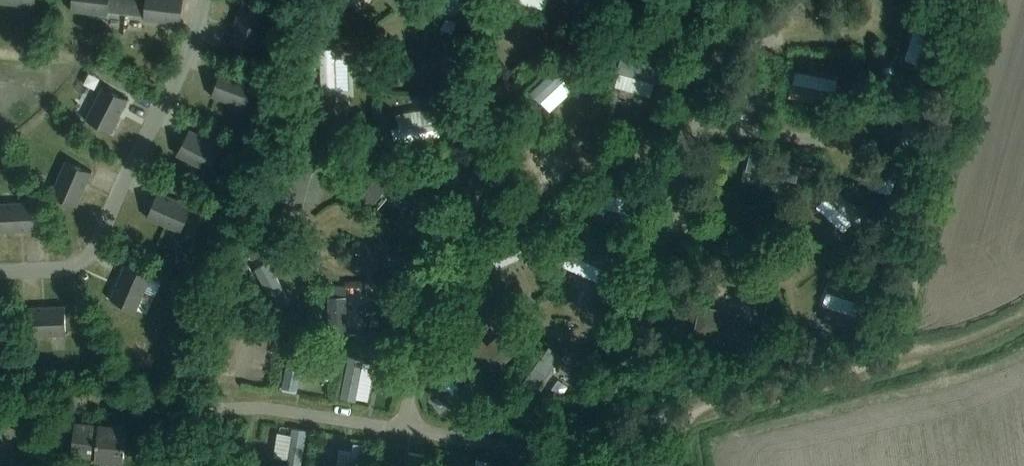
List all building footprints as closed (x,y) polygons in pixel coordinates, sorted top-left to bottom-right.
[(71,10),(107,14),(107,10),(125,12),(127,0),(72,0),(71,10)] [(125,12),(145,14),(144,19),(180,23),(182,0),(127,0),(125,12)] [(267,13),(239,6),(230,41),(257,48),(267,13)] [(349,84),(348,40),(332,41),(333,84),(349,84)] [(636,65),(664,66),(664,54),(637,53),(636,65)] [(545,79),(555,90),(582,66),(573,55),(545,79)] [(255,81),(221,69),(212,95),(246,108),(255,81)] [(127,99),(102,86),(86,118),(111,131),(127,99)] [(427,87),(427,101),(441,100),(441,87),(427,87)] [(450,113),(405,115),(406,131),(450,129),(450,113)] [(222,146),(190,129),(177,154),(209,171),(222,146)] [(65,160),(51,193),(77,205),(91,172),(65,160)] [(192,205),(158,191),(147,217),(180,231),(192,205)] [(0,203),(0,213),(1,231),(37,229),(36,201),(0,203)] [(435,225),(441,213),(429,208),(424,220),(435,225)] [(151,276),(125,265),(110,298),(136,309),(151,276)] [(759,333),(760,303),(721,302),(720,332),(759,333)] [(28,307),(30,335),(66,333),(64,305),(28,307)] [(238,364),(250,366),(257,324),(244,322),(238,364)] [(199,374),(209,378),(212,367),(202,364),(199,374)] [(301,364),(299,380),(310,381),(312,365),(301,364)] [(371,378),(384,380),(386,367),(374,365),(371,378)] [(75,422),(73,442),(71,459),(123,464),(126,427),(75,422)] [(315,452),(317,423),(305,423),(303,451),(315,452)] [(363,434),(363,448),(375,448),(375,434),(363,434)]
